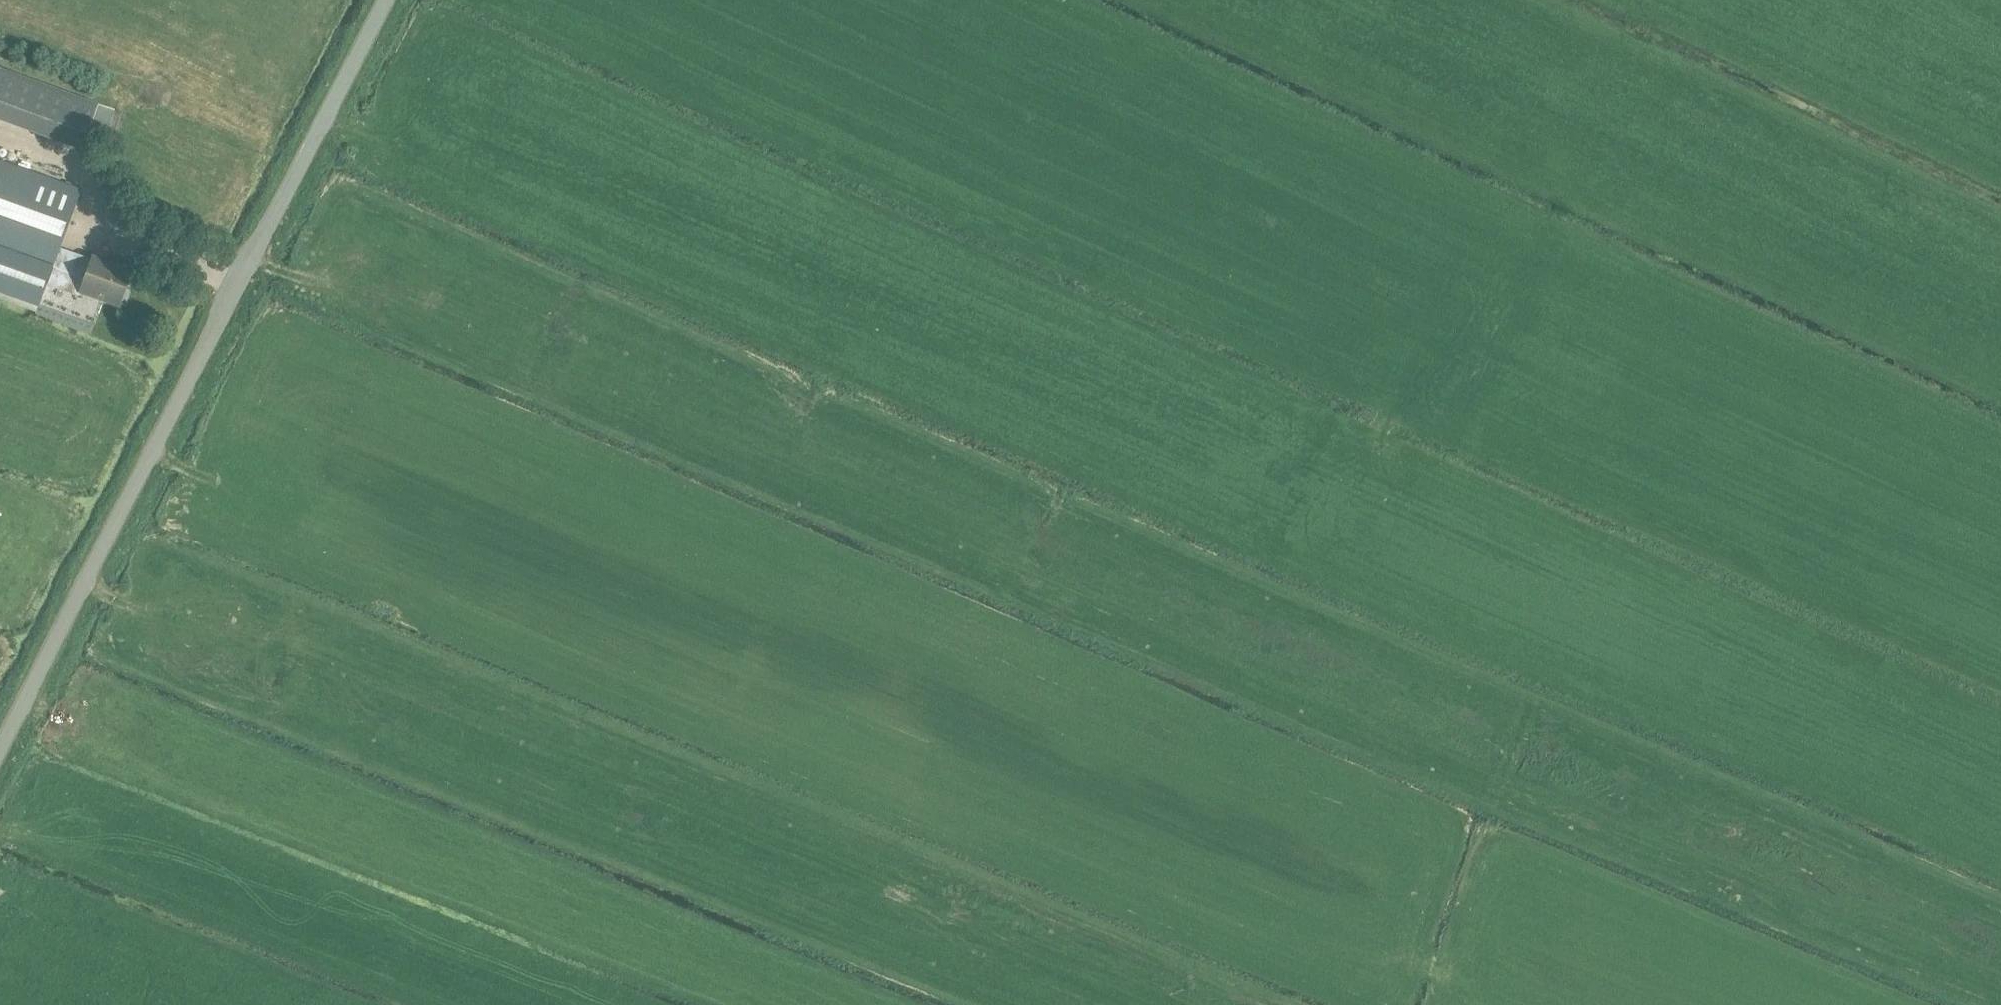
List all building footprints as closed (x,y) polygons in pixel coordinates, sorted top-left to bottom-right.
[(80,148),(96,103),(0,68),(0,120),(80,148)] [(39,305),(52,267),(85,279),(80,291),(119,305),(121,302),(124,300),(126,292),(125,290),(132,272),(93,258),(92,260),(60,248),(80,191),(0,162),(0,291),(39,305)]
